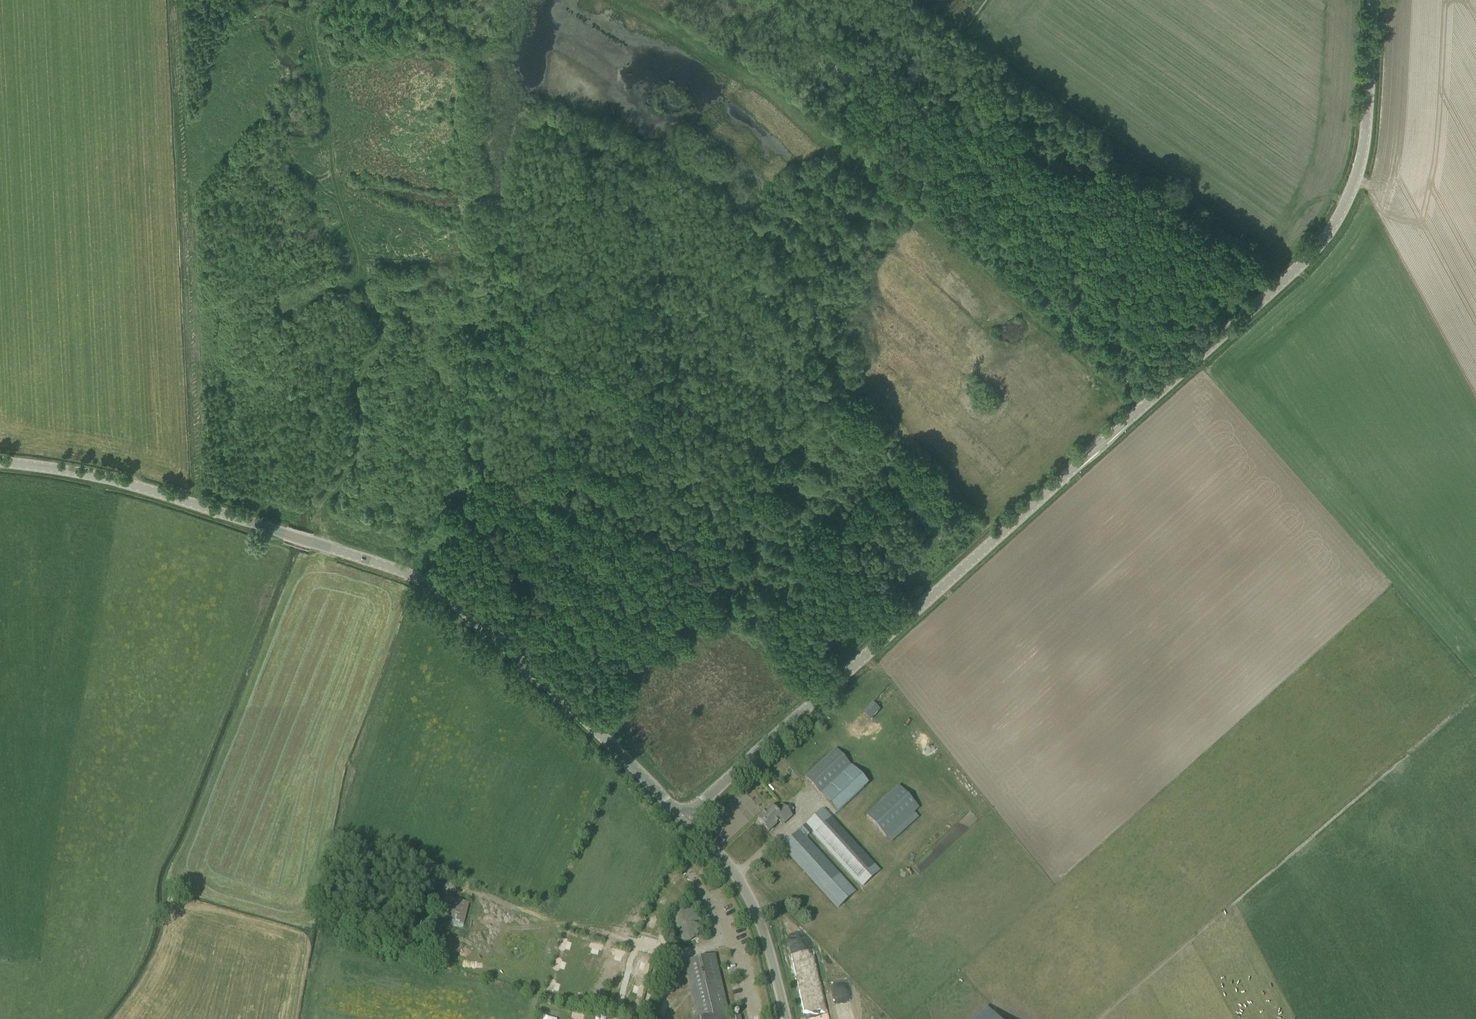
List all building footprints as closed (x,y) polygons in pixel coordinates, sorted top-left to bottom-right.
[(863,712),(870,718),(894,691),(887,685),(863,712)] [(848,809),(847,807),(870,786),(836,749),(805,777),(840,816),(848,809)] [(864,814),(886,838),(918,808),(897,784),(864,814)] [(758,820),(768,832),(781,820),(784,823),(791,816),(788,813),(793,809),(789,804),(784,808),(782,806),(775,812),(771,808),(758,820)] [(782,847),(838,908),(856,892),(806,837),(811,832),(860,886),(879,869),(824,808),(782,847)] [(446,897),(439,922),(461,928),(468,903),(446,897)] [(676,940),(689,942),(699,934),(700,921),(692,911),(679,910),(669,918),(668,931),(676,940)] [(740,1016),(730,1018),(714,955),(682,963),(695,1018),(740,1018),(740,1016)] [(831,988),(838,1018),(853,1018),(845,985),(831,988)] [(987,1009),(975,1018),(996,1018),(987,1009)]
